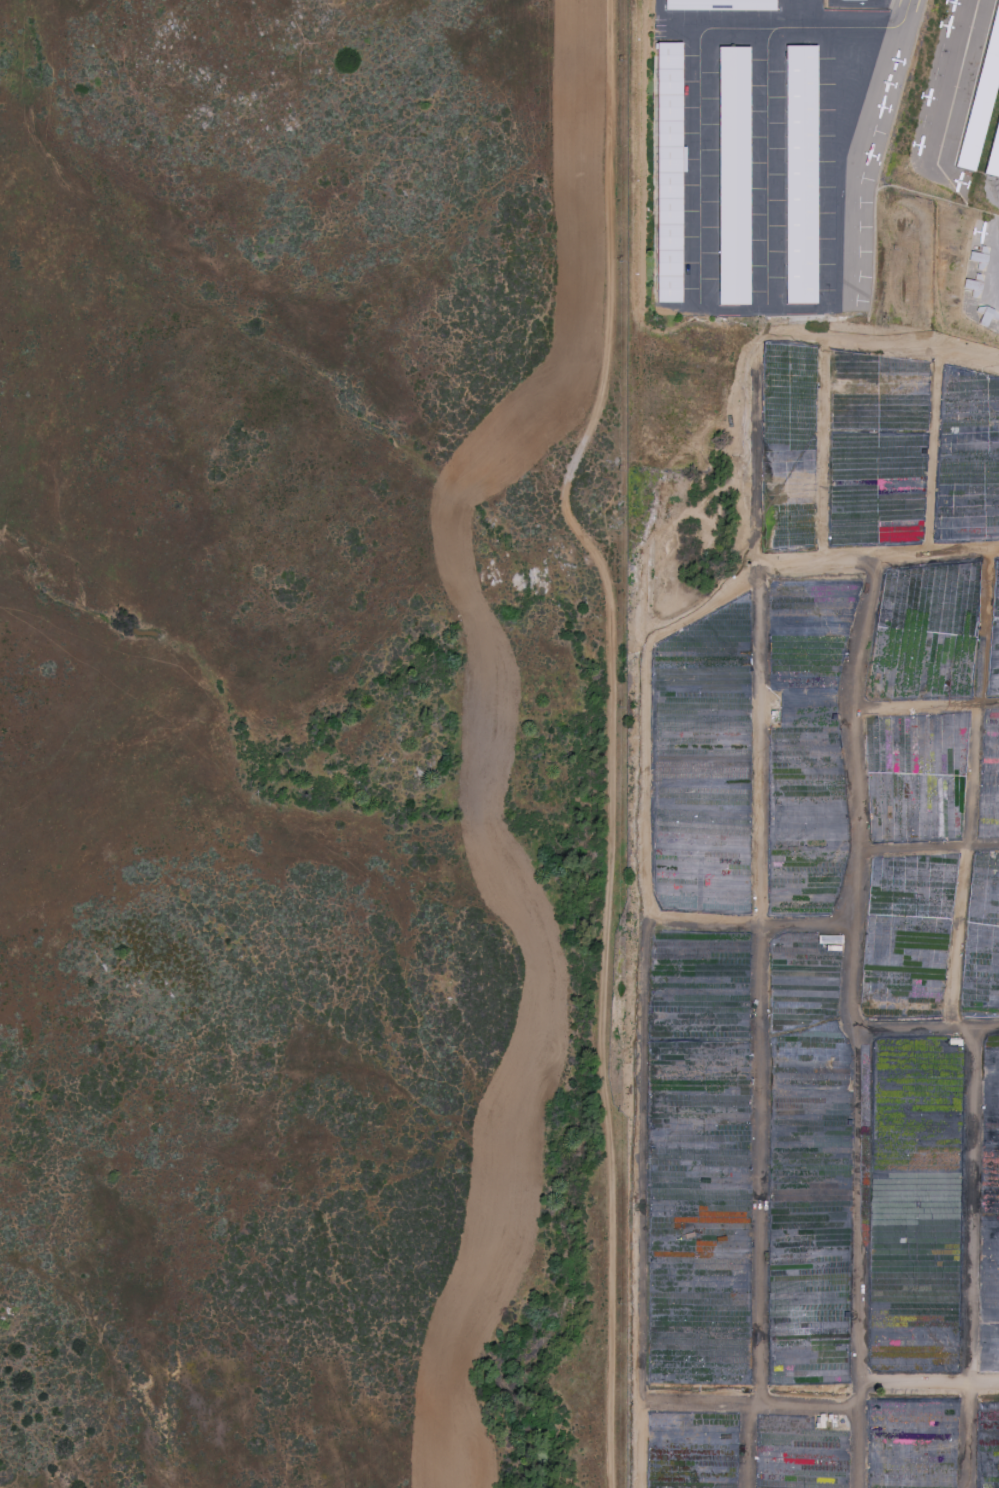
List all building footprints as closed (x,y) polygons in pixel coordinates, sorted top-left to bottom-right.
[(666,11),(666,0),(774,0),(774,11),(666,11)] [(955,167),(996,0),(998,0),(998,75),(975,172),(955,167)] [(658,43),(681,43),(680,302),(657,302),(658,43)] [(785,47),(817,46),(818,304),(786,304),(785,47)] [(718,48),(748,48),(749,305),(719,305),(718,48)] [(984,173),(998,112),(998,177),(984,173)]
